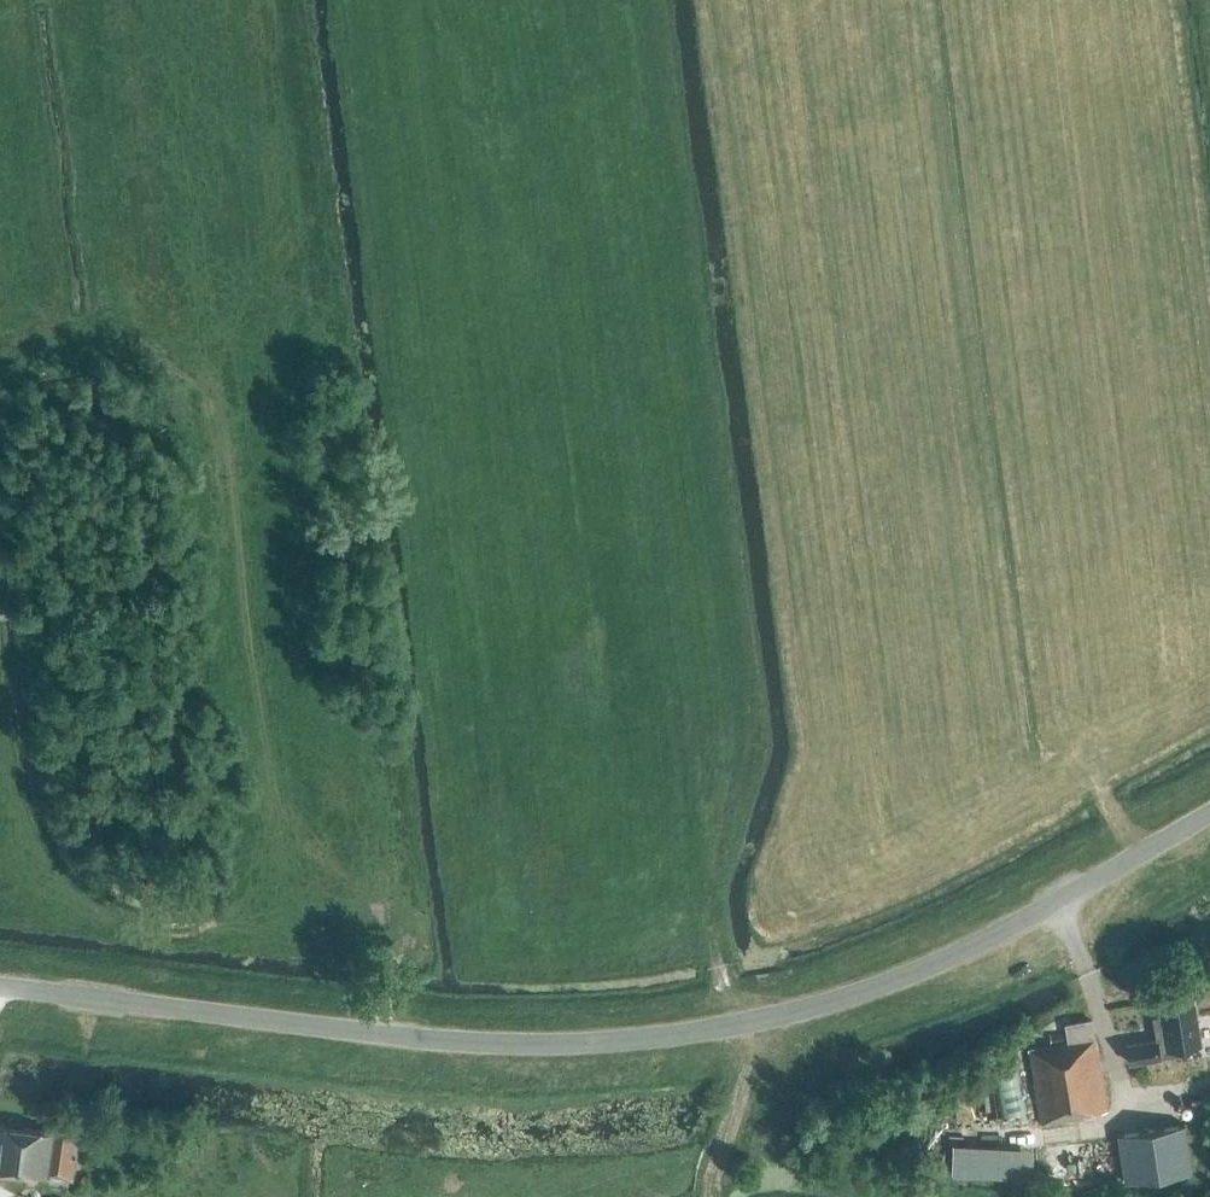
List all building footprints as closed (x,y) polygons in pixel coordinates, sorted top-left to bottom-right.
[(1127,1043),(1130,1062),(1160,1057),(1160,1056),(1185,1052),(1183,1045),(1201,1042),(1193,994),(1159,999),(1162,1014),(1153,1015),(1157,1038),(1127,1043)] [(1042,1121),(1107,1110),(1092,1019),(1066,1023),(1069,1041),(1030,1048),(1042,1121)] [(1018,1062),(991,1067),(1001,1114),(1028,1108),(1018,1062)] [(1193,1113),(1208,1111),(1207,1097),(1192,1098),(1193,1113)] [(1178,1122),(1111,1134),(1119,1181),(1186,1170),(1178,1122)] [(73,1134),(0,1124),(0,1169),(47,1175),(47,1176),(72,1179),(75,1157),(70,1157),(73,1134)]
